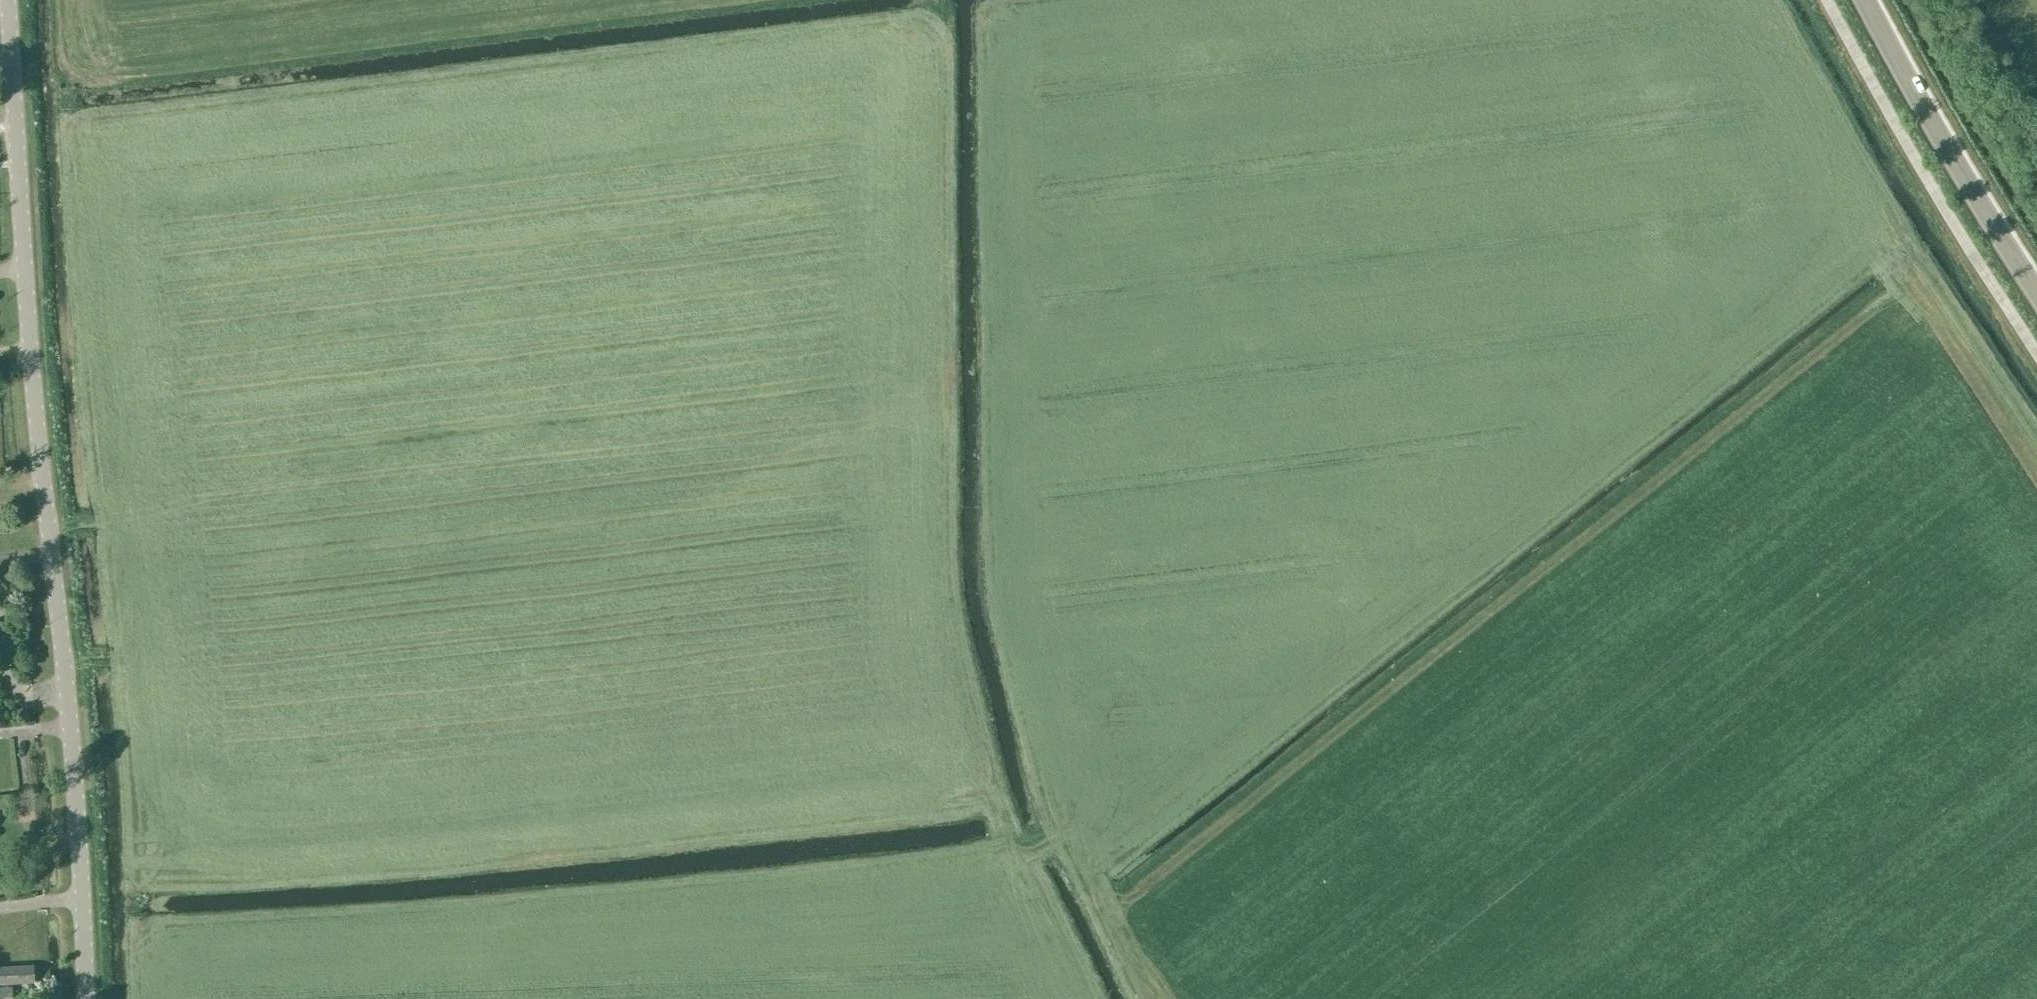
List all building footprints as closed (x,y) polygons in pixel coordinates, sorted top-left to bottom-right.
[(35,982),(34,965),(0,967),(0,984),(35,982)]
